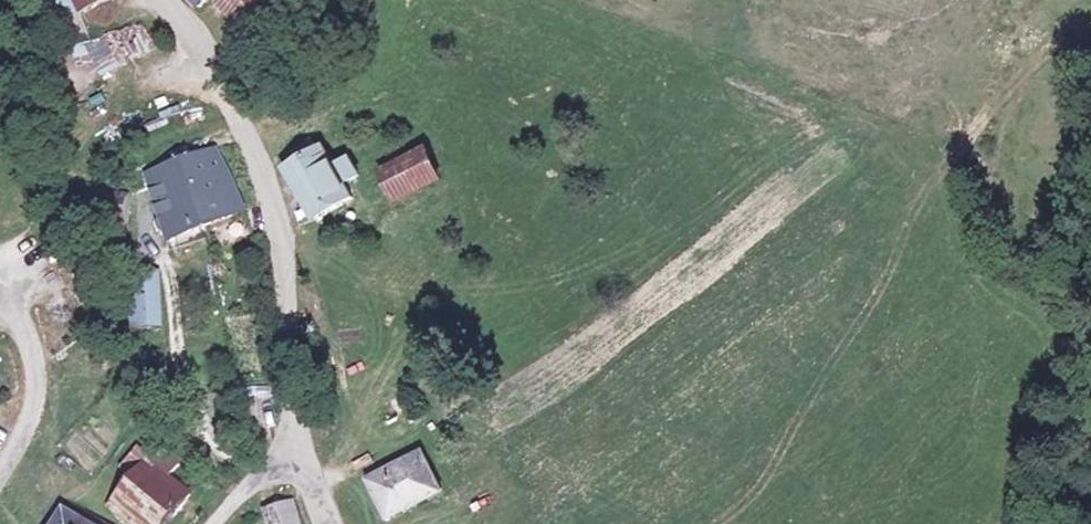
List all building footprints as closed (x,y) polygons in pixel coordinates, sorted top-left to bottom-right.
[(52,37),(90,17),(79,0),(40,0),(52,37)] [(90,17),(122,0),(79,0),(90,17)] [(220,0),(188,0),(203,16),(217,3),(220,0)] [(272,0),(220,0),(217,3),(246,34),(276,4),(272,0)] [(172,27),(135,35),(144,61),(185,53),(172,27)] [(215,159),(173,177),(204,243),(248,223),(215,159)] [(381,184),(398,213),(445,190),(429,159),(381,184)] [(323,161),(285,182),(314,227),(351,207),(345,196),(361,188),(353,170),(335,180),(323,161)] [(171,256),(204,243),(173,177),(141,193),(171,256)] [(185,326),(165,283),(149,290),(169,333),(185,326)] [(179,459),(165,440),(125,493),(169,523),(170,523),(191,494),(166,476),(179,459)] [(387,521),(438,491),(417,460),(369,490),(387,521)] [(143,523),(169,523),(125,493),(115,505),(143,523)] [(74,502),(58,523),(107,523),(74,502)] [(268,523),(300,523),(295,512),(268,523)]
